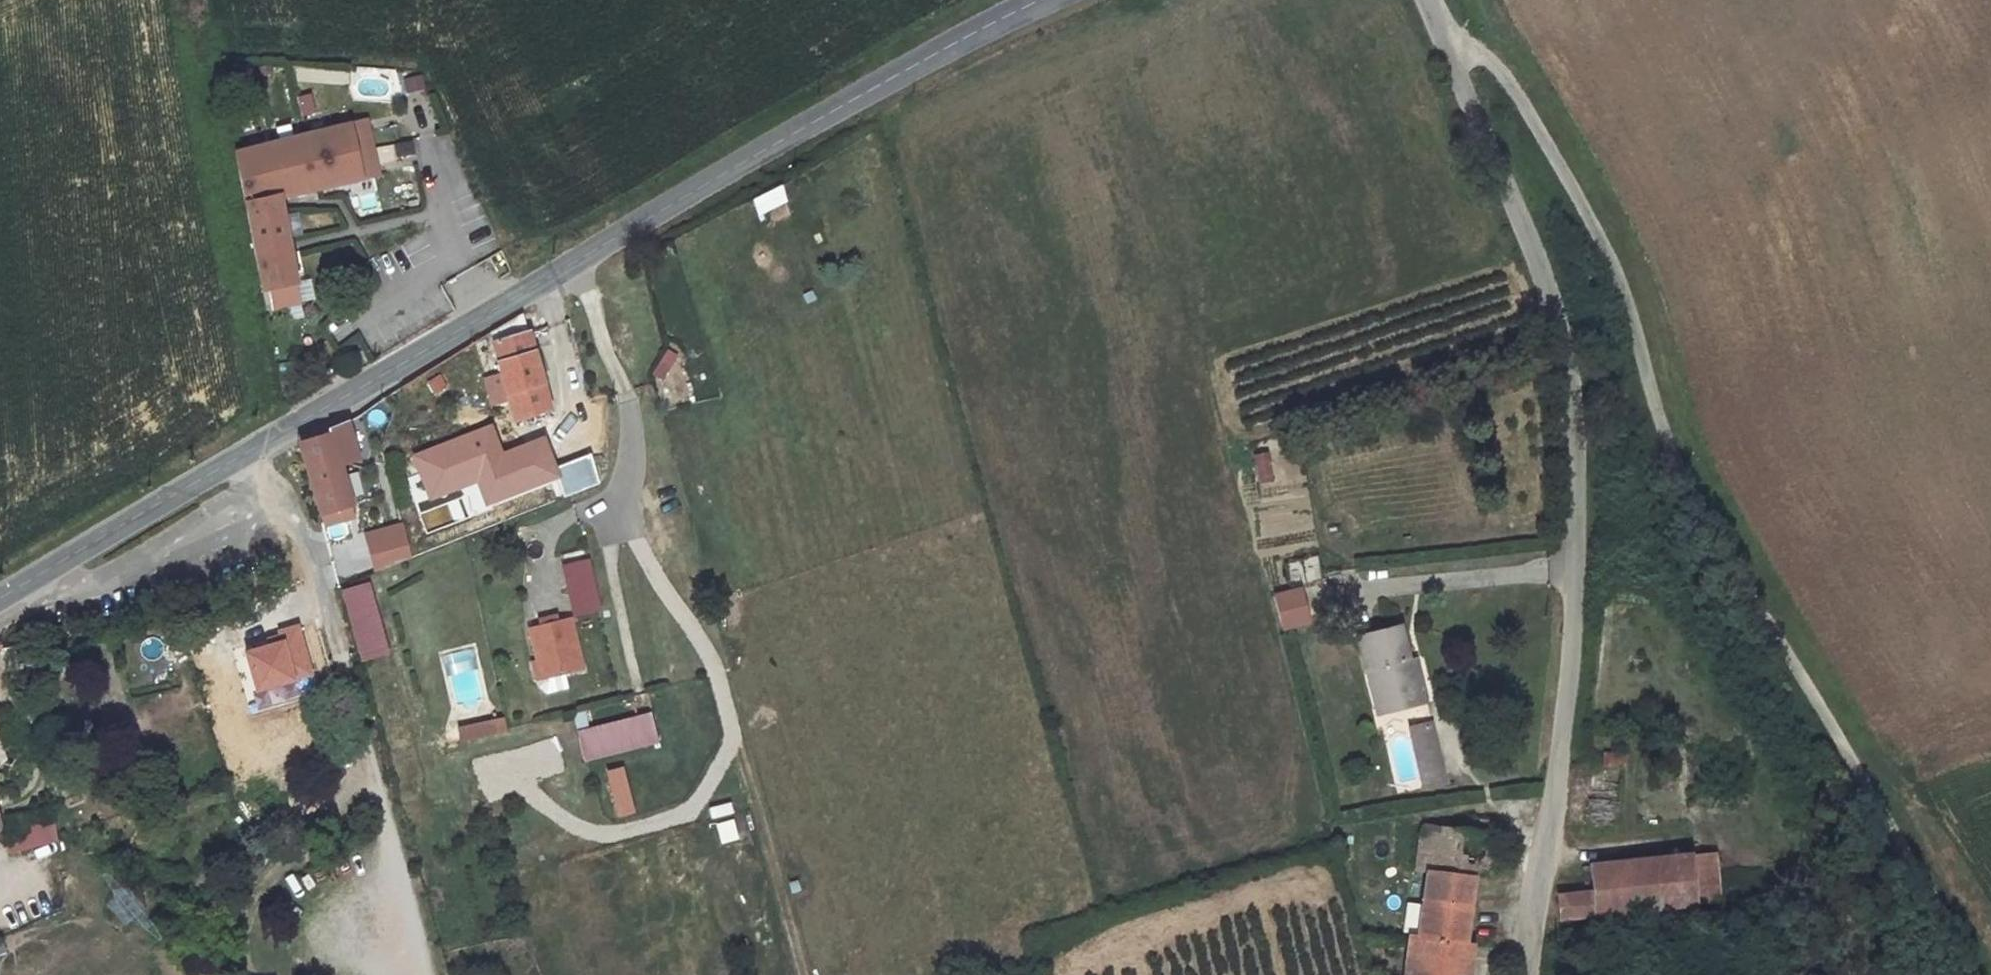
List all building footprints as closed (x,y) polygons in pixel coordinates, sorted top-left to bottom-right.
[(420,68),(399,73),(403,91),(424,86),(420,68)] [(252,120),(259,147),(325,130),(318,104),(252,120)] [(259,147),(236,152),(245,202),(278,196),(278,198),(375,175),(363,121),(325,130),(259,147)] [(747,195),(754,214),(785,203),(779,184),(747,195)] [(254,252),(262,290),(265,290),(295,283),(278,198),(278,196),(245,202),(254,252)] [(295,283),(265,290),(269,308),(299,302),(295,283)] [(549,410),(522,314),(490,333),(502,376),(508,400),(514,422),(517,421),(538,414),(549,410)] [(665,380),(676,351),(661,346),(651,375),(665,380)] [(508,400),(502,376),(485,380),(492,405),(508,400)] [(538,414),(517,421),(525,443),(546,436),(538,414)] [(350,516),(347,506),(348,505),(337,453),(353,450),(353,453),(356,452),(347,421),(328,430),(330,436),(301,442),(323,524),(350,516)] [(1255,483),(1271,480),(1267,449),(1250,451),(1255,483)] [(582,471),(576,451),(564,455),(569,470),(573,468),(575,474),(582,471)] [(361,530),(370,568),(409,559),(400,521),(361,530)] [(600,610),(588,560),(563,565),(575,616),(600,610)] [(1271,592),(1280,629),(1309,622),(1300,584),(1271,592)] [(361,612),(368,609),(363,592),(355,594),(361,612)] [(349,615),(361,612),(355,594),(344,597),(349,615)] [(381,653),(368,611),(349,617),(362,659),(381,653)] [(582,669),(569,618),(529,627),(537,660),(531,662),(537,686),(545,693),(568,688),(564,673),(582,669)] [(1416,671),(1410,672),(1407,661),(1398,626),(1358,636),(1375,706),(1402,699),(1404,708),(1425,702),(1416,671)] [(1407,661),(1410,672),(1416,671),(1413,659),(1407,661)] [(1375,706),(1377,714),(1404,708),(1402,699),(1375,706)] [(651,717),(639,720),(646,745),(657,742),(651,717)] [(502,718),(494,720),(496,733),(505,731),(502,718)] [(496,733),(494,720),(444,730),(447,744),(496,733)] [(646,745),(639,720),(578,736),(583,761),(646,745)] [(1444,783),(1429,722),(1409,727),(1423,788),(1444,783)] [(1602,752),(1602,766),(1622,766),(1622,752),(1602,752)] [(620,764),(602,769),(615,818),(634,813),(620,764)] [(709,819),(731,813),(728,800),(706,806),(709,819)] [(51,815),(2,830),(4,836),(10,855),(58,840),(51,815)] [(731,817),(713,822),(719,843),(737,839),(731,817)] [(1474,820),(1473,832),(1491,835),(1492,822),(1474,820)] [(1427,873),(1417,938),(1463,944),(1473,870),(1489,872),(1488,873),(1491,873),(1497,836),(1491,835),(1473,832),(1442,828),(1442,837),(1436,874),(1427,873)] [(1421,834),(1416,871),(1427,873),(1436,874),(1442,837),(1421,834)] [(1711,853),(1690,855),(1695,903),(1716,900),(1711,853)] [(1695,903),(1690,855),(1588,866),(1591,892),(1593,892),(1595,916),(1695,905),(1695,903)] [(1595,916),(1593,892),(1591,892),(1559,895),(1561,919),(1595,916)] [(1408,938),(1405,968),(1460,974),(1463,944),(1417,938),(1408,938)]
